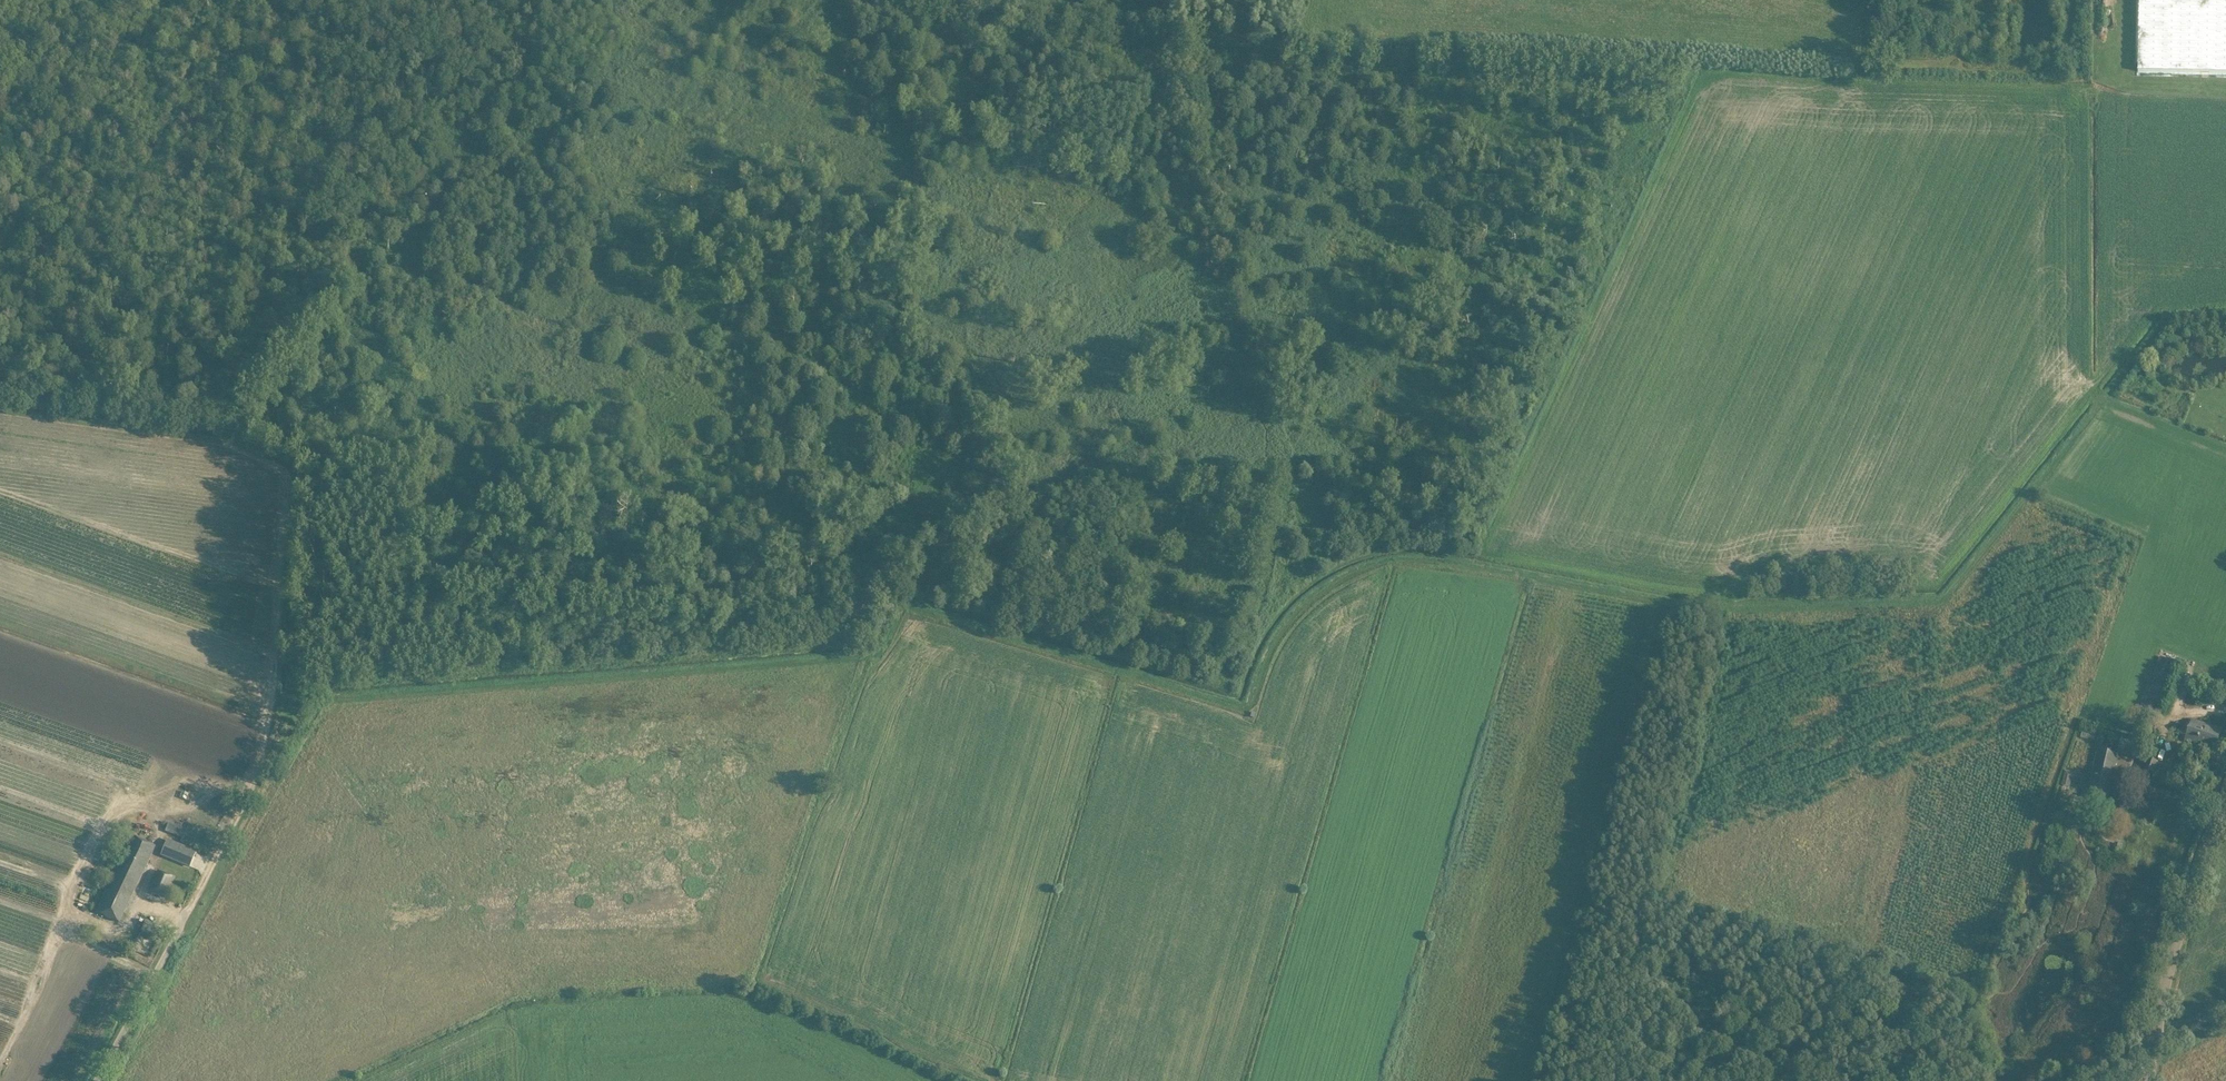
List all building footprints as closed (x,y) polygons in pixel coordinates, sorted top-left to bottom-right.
[(2138,71),(2225,73),(2225,0),(2139,0),(2138,71)] [(2177,660),(2165,657),(2165,658),(2159,656),(2151,681),(2152,681),(2142,712),(2158,717),(2177,660)] [(2143,714),(2141,721),(2153,724),(2155,718),(2143,714)] [(2198,743),(2204,745),(2215,748),(2220,734),(2210,730),(2211,728),(2193,721),(2186,741),(2198,745),(2198,743)] [(2117,754),(2140,760),(2145,741),(2131,737),(2129,743),(2120,741),(2119,747),(2117,754)] [(2098,751),(2087,797),(2106,802),(2118,756),(2110,754),(2112,749),(2100,746),(2099,752),(2098,751)] [(2143,774),(2152,777),(2157,763),(2148,760),(2143,774)] [(2080,783),(2082,775),(2065,772),(2062,786),(2070,787),(2071,781),(2080,783)] [(165,831),(182,838),(186,828),(169,821),(165,831)] [(95,912),(111,919),(119,923),(155,847),(135,837),(123,862),(120,860),(95,912)] [(167,841),(161,855),(190,867),(196,853),(167,841)] [(2112,851),(2121,853),(2123,845),(2115,843),(2112,851)] [(2046,858),(2043,866),(2042,872),(2047,874),(2052,860),(2046,858)] [(2051,878),(2058,881),(2063,867),(2056,865),(2051,878)] [(155,883),(151,892),(165,898),(173,878),(160,872),(157,877),(155,883)] [(164,929),(147,921),(142,932),(159,940),(164,929)]
